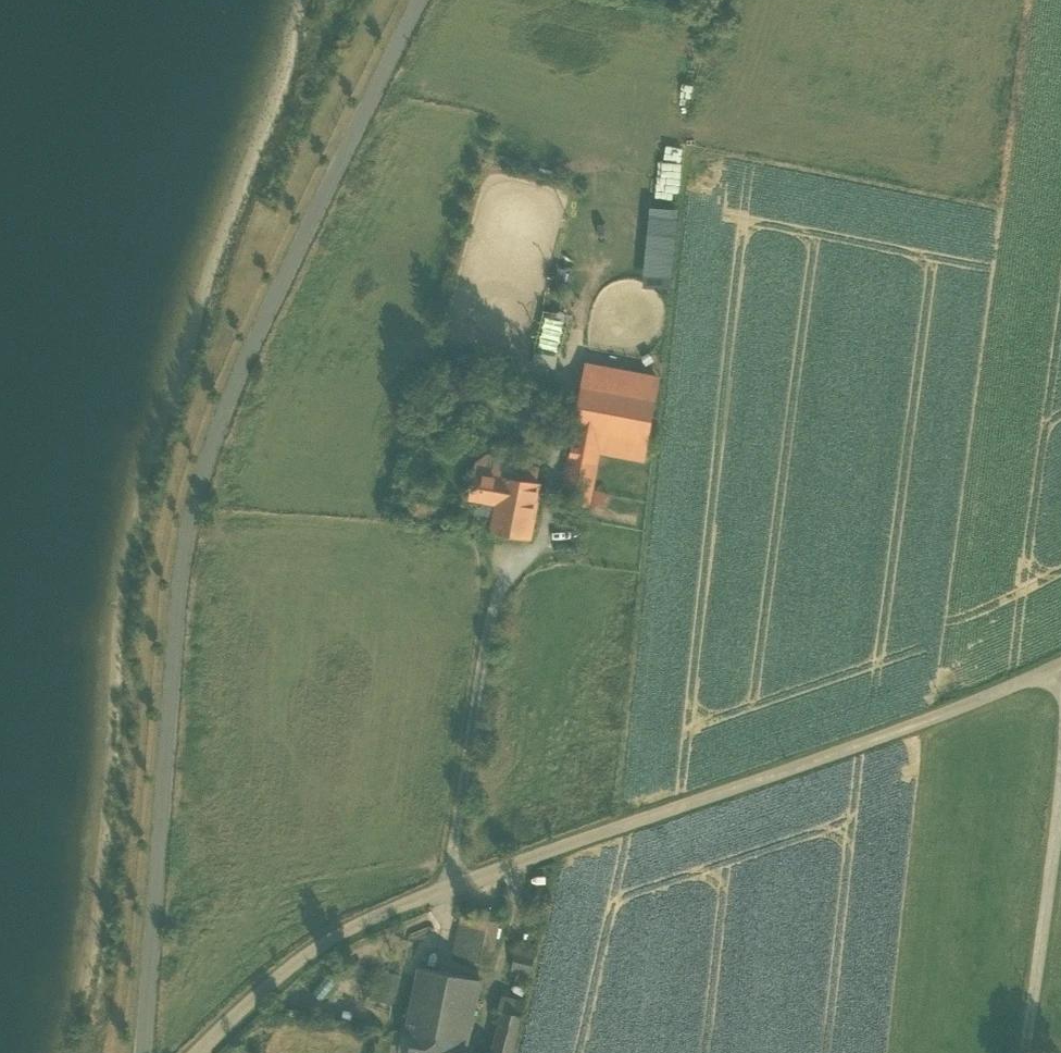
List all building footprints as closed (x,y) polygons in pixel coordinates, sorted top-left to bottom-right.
[(675,184),(678,171),(659,167),(656,180),(675,184)] [(680,210),(650,207),(642,284),(671,287),(680,210)] [(588,362),(583,386),(655,399),(659,375),(588,362)] [(588,507),(599,453),(603,431),(647,439),(655,399),(583,386),(562,502),(588,507)] [(643,461),(647,439),(603,431),(599,453),(643,461)] [(542,449),(525,446),(523,461),(540,463),(542,449)] [(479,461),(477,474),(535,485),(538,466),(509,461),(503,453),(488,451),(479,461)] [(494,529),(529,535),(539,485),(535,485),(477,474),(473,496),(500,501),(494,529)] [(454,954),(490,961),(497,923),(498,923),(498,921),(462,914),(454,954)] [(516,979),(529,982),(536,951),(517,946),(512,968),(518,970),(516,979)] [(415,1034),(467,1045),(480,980),(420,967),(406,1034),(415,1036),(415,1034)] [(521,1015),(522,1015),(524,1002),(501,997),(496,1020),(501,1021),(494,1052),(513,1052),(521,1015)] [(467,1045),(415,1034),(415,1036),(411,1052),(465,1052),(467,1045)]
